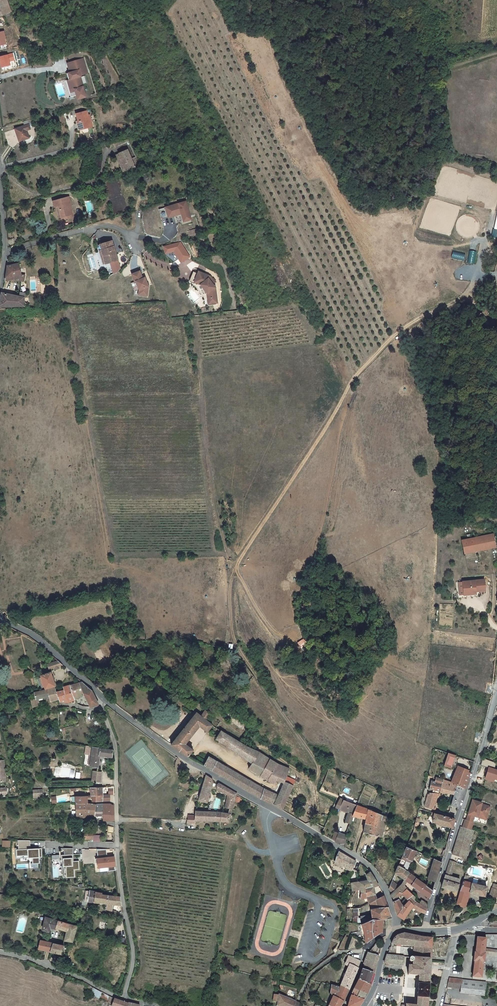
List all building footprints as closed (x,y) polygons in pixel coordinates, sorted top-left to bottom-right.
[(3,15),(13,12),(8,0),(0,0),(0,7),(3,15)] [(0,56),(0,66),(0,67),(10,66),(9,55),(0,56)] [(66,80),(70,97),(76,95),(77,99),(85,97),(83,87),(81,87),(80,85),(82,84),(80,76),(80,75),(89,73),(85,58),(73,61),(76,71),(70,72),(67,73),(68,80),(66,80)] [(67,63),(70,72),(76,71),(73,61),(67,63)] [(80,120),(83,129),(93,126),(90,115),(88,115),(87,111),(77,113),(79,120),(80,120)] [(27,131),(25,126),(25,125),(16,128),(19,141),(29,138),(27,131)] [(115,158),(122,175),(137,169),(133,161),(128,163),(124,154),(115,158)] [(119,176),(122,175),(115,158),(112,159),(119,176)] [(48,210),(50,210),(53,209),(56,221),(67,217),(68,217),(63,200),(47,204),(48,210)] [(165,206),(168,218),(181,215),(183,222),(192,220),(187,200),(165,206)] [(68,220),(67,217),(56,221),(53,209),(50,210),(54,224),(68,220)] [(190,258),(180,239),(163,248),(167,254),(174,251),(180,263),(190,258)] [(95,247),(97,254),(99,253),(103,266),(115,263),(108,243),(95,247)] [(453,251),(452,258),(464,260),(465,253),(453,251)] [(8,266),(6,281),(20,277),(20,280),(21,280),(25,280),(24,273),(20,274),(19,264),(8,266)] [(195,272),(190,271),(187,279),(186,279),(186,280),(187,280),(187,281),(190,282),(190,284),(190,285),(191,285),(192,285),(192,286),(200,295),(200,296),(201,296),(201,297),(201,298),(202,299),(203,299),(204,302),(204,303),(205,304),(206,304),(213,303),(214,303),(214,302),(214,301),(212,286),(209,283),(212,281),(207,275),(195,270),(195,272)] [(138,278),(136,271),(128,274),(131,281),(132,281),(135,290),(135,294),(143,295),(144,286),(141,277),(138,278)] [(2,293),(0,300),(0,307),(25,306),(24,299),(25,294),(20,293),(20,296),(2,293)] [(460,544),(462,556),(493,550),(491,537),(460,544)] [(479,597),(478,591),(483,590),(482,580),(454,583),(456,599),(479,597)] [(46,667),(48,672),(53,670),(54,672),(58,671),(57,668),(61,666),(57,662),(46,667)] [(41,676),(43,689),(54,688),(52,674),(49,674),(41,676)] [(82,683),(69,687),(72,701),(81,695),(90,706),(97,706),(92,691),(82,683)] [(67,704),(72,701),(69,687),(62,688),(63,691),(55,693),(57,702),(58,705),(67,704)] [(50,703),(57,702),(55,693),(54,689),(43,690),(32,692),(33,701),(29,702),(30,707),(34,706),(37,706),(36,701),(48,699),(50,703)] [(171,744),(189,756),(193,750),(185,745),(199,726),(207,732),(212,724),(217,727),(220,721),(204,709),(200,715),(197,713),(171,744)] [(234,751),(240,742),(221,731),(216,738),(234,751)] [(269,782),(279,765),(248,747),(250,743),(242,738),(240,742),(234,751),(251,763),(248,768),(269,782)] [(92,748),(90,761),(89,769),(97,770),(99,757),(112,759),(113,751),(92,748)] [(455,758),(448,755),(443,768),(451,771),(451,770),(455,758)] [(211,771),(212,771),(217,763),(217,762),(209,757),(204,766),(211,771)] [(252,797),(259,800),(264,790),(239,775),(217,762),(217,763),(212,771),(252,797)] [(277,780),(285,784),(292,772),(279,765),(269,782),(274,785),(277,780)] [(490,767),(486,781),(495,783),(496,780),(496,769),(490,767)] [(456,786),(453,797),(450,807),(451,808),(459,810),(470,776),(466,775),(466,773),(456,770),(456,772),(451,785),(456,786)] [(101,773),(92,773),(91,781),(100,782),(101,773)] [(205,776),(198,801),(202,801),(208,803),(212,782),(208,779),(205,776)] [(428,792),(440,794),(442,783),(435,781),(435,785),(431,784),(428,792)] [(456,786),(451,785),(442,783),(440,794),(453,797),(456,786)] [(214,791),(225,797),(222,809),(231,810),(235,795),(216,784),(214,791)] [(277,798),(264,790),(259,800),(281,812),(292,789),(285,784),(277,798)] [(103,787),(90,788),(91,803),(109,801),(109,795),(102,796),(103,787)] [(423,810),(432,812),(437,797),(427,796),(423,810)] [(352,818),(356,808),(340,802),(335,810),(347,816),(344,826),(349,827),(352,818)] [(474,819),(478,820),(478,819),(487,822),(491,810),(482,808),(482,806),(473,803),(468,817),(471,818),(469,822),(473,823),(474,819)] [(86,805),(75,805),(76,816),(92,817),(95,805),(86,805)] [(108,805),(95,805),(92,817),(92,820),(112,819),(112,806),(109,806),(108,805)] [(356,808),(352,818),(365,823),(364,825),(375,828),(379,817),(356,808)] [(215,823),(216,813),(195,812),(194,822),(215,823)] [(216,813),(215,823),(227,823),(229,815),(222,814),(221,814),(216,813)] [(455,821),(435,816),(432,825),(452,830),(455,821)] [(375,828),(364,825),(362,834),(379,839),(387,821),(379,817),(375,828)] [(473,825),(466,823),(465,823),(463,830),(471,833),(473,825)] [(464,861),(474,834),(471,833),(463,830),(460,830),(456,841),(451,857),(464,861)] [(89,842),(89,844),(91,844),(91,834),(81,834),(80,841),(89,842)] [(345,845),(345,838),(336,835),(335,844),(339,846),(345,845)] [(16,868),(39,868),(39,848),(30,849),(30,840),(18,840),(18,848),(15,848),(16,868)] [(62,878),(75,877),(74,870),(79,870),(79,861),(73,861),(73,848),(59,848),(59,859),(62,859),(62,878)] [(405,850),(401,860),(411,863),(414,854),(405,850)] [(354,863),(338,852),(331,864),(339,868),(340,866),(344,868),(342,871),(348,874),(354,863)] [(97,857),(98,868),(116,867),(115,856),(97,857)] [(400,861),(397,868),(408,875),(433,892),(437,878),(441,864),(434,862),(429,879),(400,861)] [(444,877),(450,879),(454,864),(454,863),(452,863),(452,864),(449,863),(444,877)] [(394,875),(404,882),(408,875),(397,868),(394,875)] [(356,893),(357,897),(375,882),(368,875),(365,878),(365,883),(355,884),(356,893)] [(395,891),(403,896),(407,891),(412,894),(415,889),(430,899),(433,892),(408,875),(404,882),(395,891)] [(465,877),(455,907),(465,909),(469,895),(484,899),(486,889),(466,884),(468,878),(465,877)] [(450,879),(449,881),(444,879),(440,889),(455,894),(458,882),(450,879)] [(378,887),(375,882),(357,897),(357,902),(367,900),(369,905),(377,900),(374,889),(378,887)] [(356,893),(355,884),(348,886),(348,894),(349,894),(356,893)] [(494,902),(496,893),(496,888),(492,887),(488,900),(494,902)] [(86,902),(106,904),(106,895),(99,895),(99,893),(87,891),(86,902)] [(390,897),(395,916),(401,906),(397,904),(403,896),(395,891),(391,895),(390,897)] [(403,896),(406,898),(407,898),(415,903),(417,898),(412,894),(407,891),(403,896)] [(118,896),(106,895),(106,904),(106,910),(111,911),(111,904),(120,904),(118,896)] [(360,920),(362,927),(380,920),(381,919),(383,920),(383,915),(388,914),(384,896),(377,900),(369,905),(371,914),(360,920)] [(426,915),(427,910),(422,907),(415,903),(407,898),(406,898),(401,906),(395,916),(402,922),(412,908),(426,915)] [(64,933),(66,924),(42,916),(39,930),(47,932),(48,928),(64,933)] [(380,920),(362,927),(365,937),(363,943),(366,944),(378,931),(378,925),(380,925),(380,920)] [(66,924),(64,933),(62,940),(69,942),(74,927),(66,924)] [(394,945),(417,948),(423,948),(424,937),(416,936),(404,934),(402,934),(400,935),(399,936),(398,937),(397,938),(394,945)] [(423,948),(417,948),(415,959),(432,959),(434,938),(424,937),(423,948)] [(484,965),(485,955),(484,955),(484,950),(485,940),(477,939),(475,952),(474,952),(473,964),(474,964),(472,978),(481,979),(483,965),(484,965)] [(47,952),(49,944),(37,941),(36,949),(47,952)] [(49,944),(47,952),(59,955),(59,951),(64,952),(65,948),(60,947),(49,944)] [(362,968),(360,973),(373,976),(379,960),(378,960),(365,956),(361,968),(362,968)] [(338,989),(347,993),(358,964),(346,959),(342,967),(346,969),(338,989)] [(385,959),(383,965),(402,968),(402,961),(385,959)] [(422,960),(415,959),(413,959),(411,960),(411,962),(412,962),(412,963),(413,963),(415,964),(415,967),(410,967),(410,979),(418,979),(421,980),(421,974),(422,960)] [(421,974),(431,974),(432,959),(415,959),(422,960),(421,974)] [(373,976),(360,973),(356,983),(368,988),(373,976)] [(431,974),(421,974),(421,980),(418,979),(416,1005),(428,1005),(431,974)] [(462,996),(482,998),(484,987),(484,984),(447,980),(445,989),(460,991),(459,996),(461,996),(462,996)] [(356,983),(353,992),(366,996),(369,989),(368,988),(356,983)] [(347,993),(338,989),(338,990),(330,988),(328,998),(328,999),(331,1000),(329,1005),(341,1005),(347,993)] [(353,992),(351,999),(363,1003),(366,996),(353,992)] [(136,1005),(124,1003),(114,999),(108,996),(106,1001),(110,1003),(109,1005),(136,1005)] [(296,1004),(280,996),(279,1002),(278,1005),(295,1005),(296,1004)]
